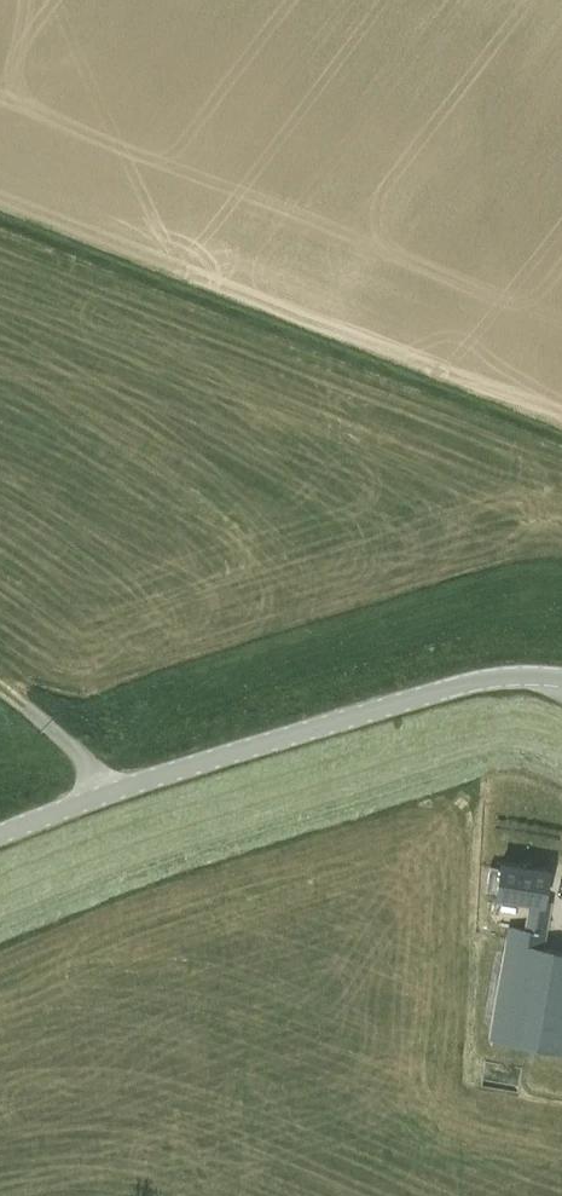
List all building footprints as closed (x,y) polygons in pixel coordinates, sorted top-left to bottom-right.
[(486,888),(496,889),(495,893),(528,899),(524,927),(507,924),(487,1038),(561,1051),(561,948),(544,945),(551,899),(542,899),(547,869),(501,861),(500,867),(490,865),(486,888)]
